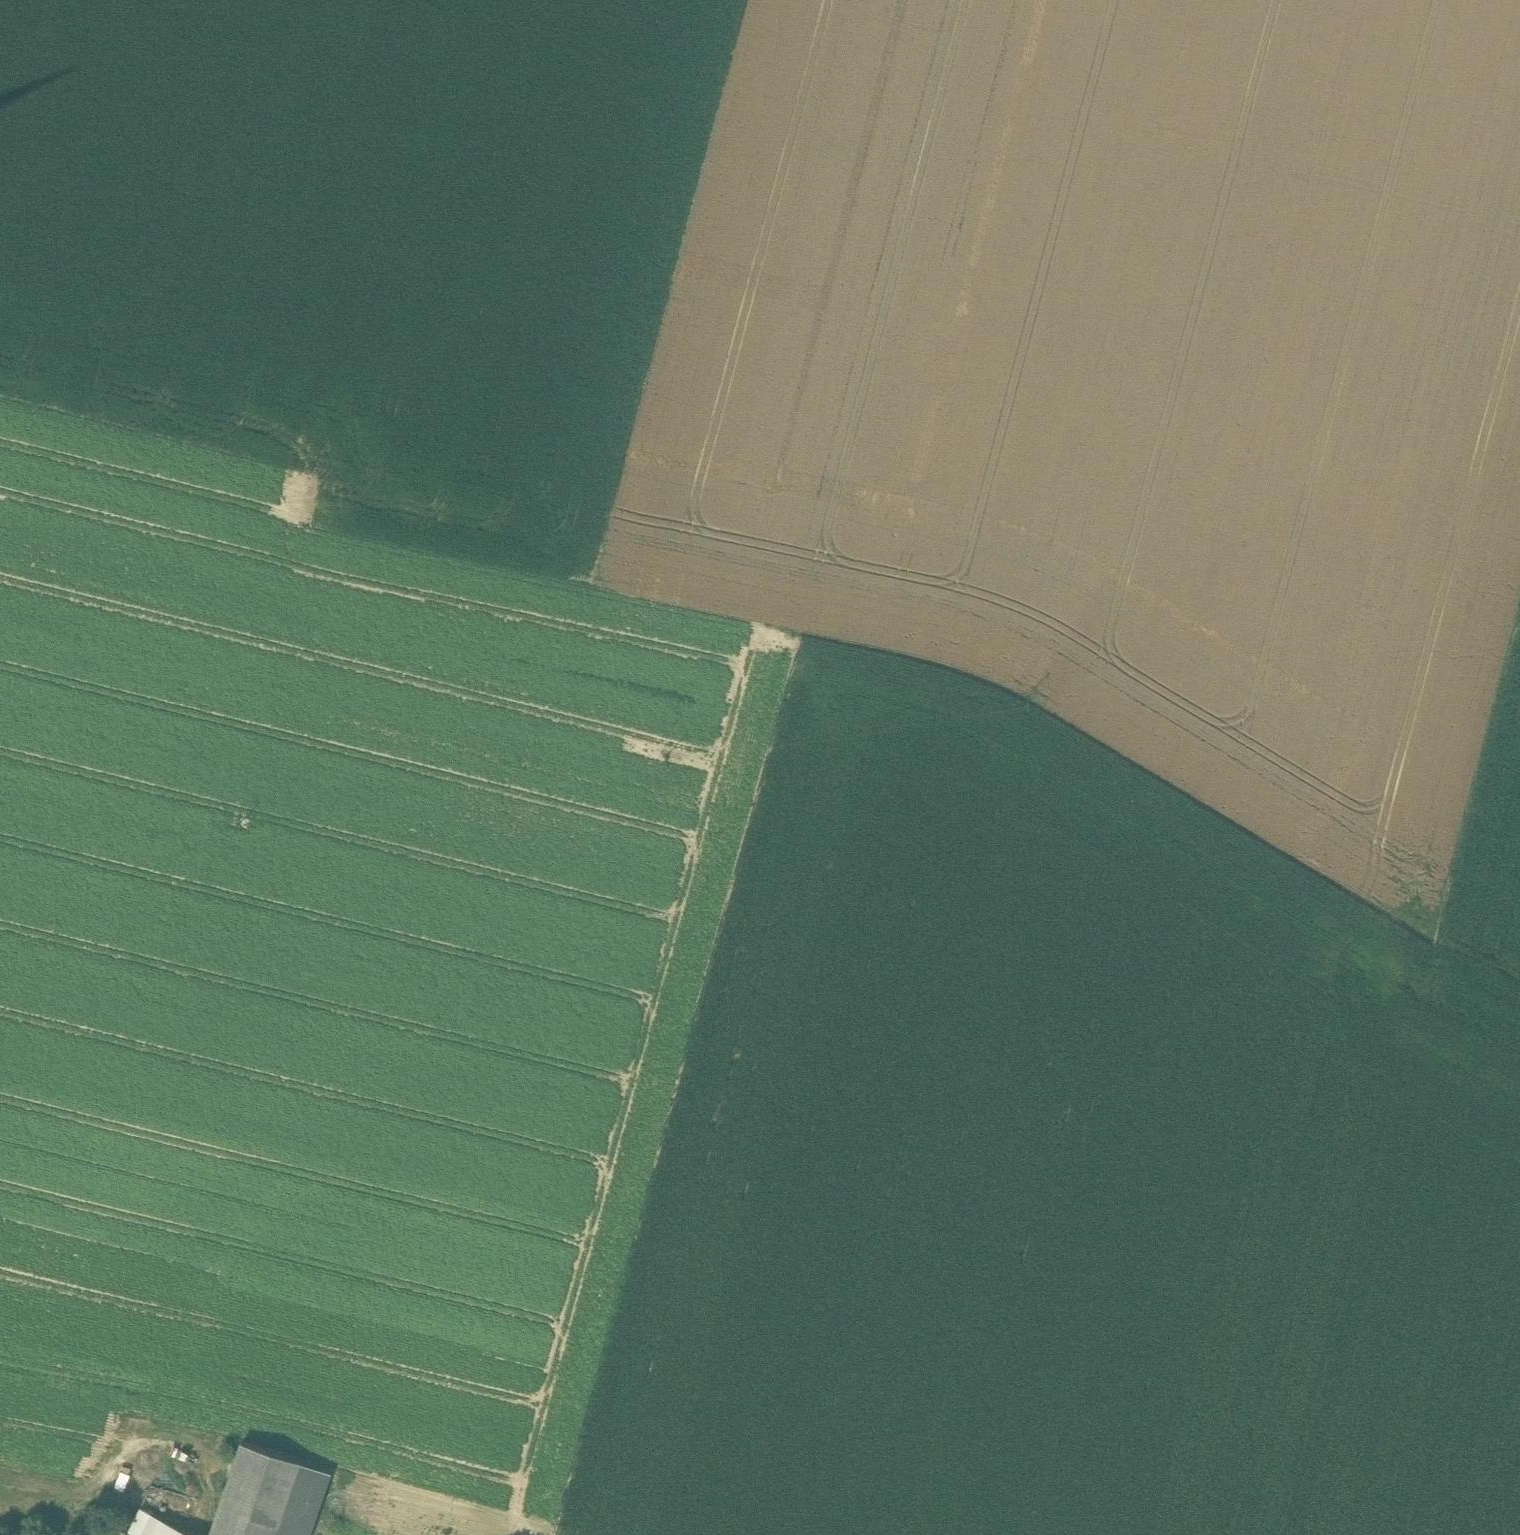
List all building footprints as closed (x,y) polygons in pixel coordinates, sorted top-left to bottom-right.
[(210,1534),(273,1534),(298,1461),(241,1442),(210,1534)] [(298,1461),(273,1534),(307,1534),(328,1472),(298,1461)] [(104,1534),(134,1534),(110,1523),(104,1534)]
